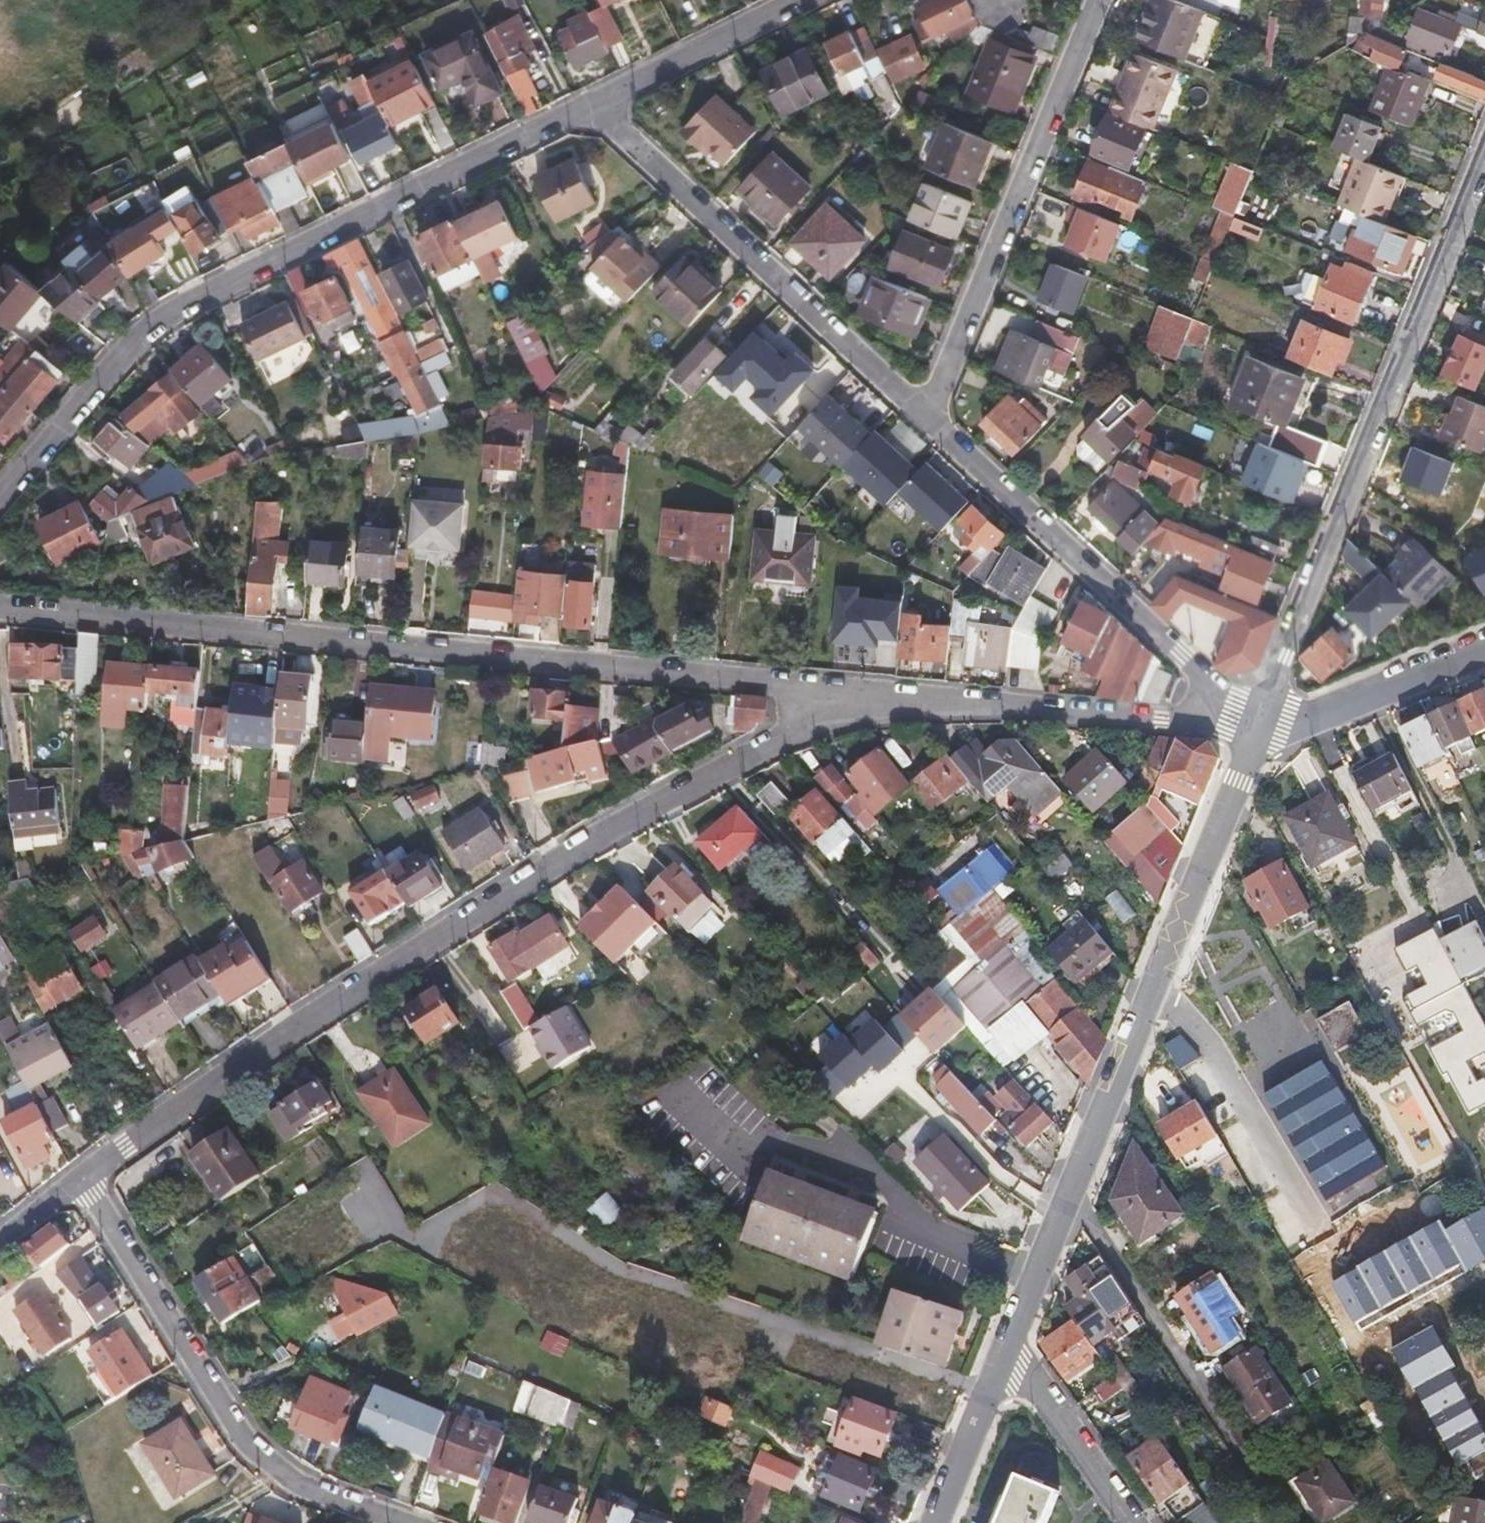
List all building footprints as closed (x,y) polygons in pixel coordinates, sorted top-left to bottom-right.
[(920,4),(926,15),(913,22),(921,38),(944,26),(951,31),(954,30),(960,41),(968,32),(979,18),(970,0),(927,0),(920,4)] [(979,18),(1012,0),(970,0),(979,18)] [(1183,0),(1148,0),(1132,35),(1178,54),(1198,6),(1183,0)] [(1362,9),(1379,11),(1381,0),(1363,0),(1362,9)] [(622,39),(607,8),(600,12),(597,7),(589,11),(600,33),(606,47),(622,39)] [(1407,45),(1410,46),(1448,61),(1464,24),(1423,7),(1407,45)] [(527,116),(540,110),(533,95),(541,92),(527,66),(533,63),(527,51),(535,47),(519,16),(486,33),(527,116)] [(1346,42),(1359,35),(1361,20),(1349,19),(1346,42)] [(1369,29),(1377,32),(1392,39),(1397,27),(1382,21),(1369,29)] [(877,48),(864,22),(819,44),(843,91),(854,85),(857,84),(848,67),(859,62),(879,52),(877,48)] [(1063,33),(1037,22),(1028,39),(1035,42),(1056,51),(1063,33)] [(577,45),(569,26),(556,33),(565,50),(577,45)] [(1028,39),(996,26),(972,87),(1016,105),(1036,56),(1031,53),(1035,42),(1028,39)] [(1346,42),(1358,47),(1369,29),(1359,35),(1346,42)] [(910,32),(877,48),(879,52),(892,77),(925,61),(910,32)] [(1392,39),(1377,32),(1369,52),(1391,61),(1402,66),(1410,46),(1407,45),(1392,39)] [(606,47),(600,33),(577,45),(565,50),(575,71),(609,53),(606,47)] [(482,102),(501,92),(475,38),(429,60),(443,90),(470,78),(482,102)] [(784,109),(827,87),(807,47),(764,69),(784,109)] [(1107,108),(1150,125),(1171,73),(1128,56),(1107,108)] [(879,61),(867,67),(890,115),(901,104),(879,61)] [(1372,107),(1413,124),(1430,77),(1402,66),(1391,61),(1372,107)] [(1448,61),(1442,75),(1484,93),(1484,77),(1448,61)] [(874,91),(859,62),(848,67),(857,84),(854,85),(861,98),(874,91)] [(436,104),(416,65),(371,87),(385,117),(390,127),(436,104)] [(373,96),(363,75),(347,83),(357,104),(373,96)] [(701,140),(711,149),(723,160),(754,126),(713,90),(679,128),(697,144),(701,140)] [(327,109),(333,123),(351,114),(344,101),(327,109)] [(1092,147),(1128,162),(1133,151),(1141,154),(1146,140),(1139,137),(1143,126),(1107,111),(1092,147)] [(1335,146),(1359,156),(1370,160),(1383,126),(1348,112),(1335,146)] [(390,127),(385,117),(346,135),(359,164),(395,148),(387,129),(390,127)] [(993,138),(949,120),(930,166),(975,184),(993,138)] [(352,160),(334,124),(290,146),(298,164),(309,186),(325,178),(323,174),(333,169),(352,160)] [(707,154),(711,149),(701,140),(697,144),(707,154)] [(290,146),(288,142),(249,160),(258,178),(274,211),(287,205),(304,197),(291,167),(298,164),(290,146)] [(1145,177),(1081,150),(1074,167),(1084,171),(1076,191),(1094,199),(1095,194),(1124,206),(1122,210),(1130,213),(1145,177)] [(741,187),(777,221),(809,186),(772,152),(741,187)] [(1340,202),(1367,213),(1388,221),(1406,175),(1370,160),(1359,156),(1340,202)] [(539,175),(560,218),(596,200),(575,157),(539,175)] [(1253,166),(1237,160),(1229,180),(1235,182),(1230,193),(1223,190),(1216,206),(1219,208),(1233,213),(1244,186),(1253,166)] [(1066,187),(1076,191),(1084,171),(1074,167),(1066,187)] [(335,173),(333,169),(323,174),(325,178),(335,173)] [(282,227),(274,211),(258,178),(215,199),(234,238),(244,233),(249,244),(282,227)] [(911,217),(952,234),(963,209),(970,211),(975,198),(927,179),(911,217)] [(234,238),(215,199),(214,196),(200,204),(188,180),(161,193),(171,215),(179,232),(184,229),(198,257),(234,238)] [(1062,255),(1083,264),(1100,222),(1104,213),(1056,193),(1051,206),(1064,212),(1049,245),(1064,251),(1062,255)] [(454,223),(473,262),(481,278),(486,289),(503,279),(489,253),(518,237),(500,201),(475,213),(472,208),(452,218),(454,223)] [(827,203),(797,236),(820,257),(816,261),(829,273),(863,237),(827,203)] [(287,238),(299,232),(287,205),(274,211),(282,227),(287,238)] [(1219,208),(1200,253),(1214,259),(1227,228),(1233,213),(1219,208)] [(179,232),(171,215),(163,219),(160,213),(135,229),(138,236),(116,250),(132,281),(169,257),(162,245),(174,238),(173,236),(179,233),(179,232)] [(1262,225),(1233,213),(1227,228),(1256,240),(1262,225)] [(1388,221),(1367,213),(1361,230),(1357,229),(1349,249),(1403,270),(1417,233),(1388,221)] [(412,243),(431,282),(438,279),(473,262),(454,223),(412,243)] [(938,283),(953,250),(904,230),(891,263),(938,283)] [(627,299),(660,264),(637,243),(633,246),(620,234),(591,265),(627,299)] [(793,240),(816,261),(820,257),(797,236),(793,240)] [(361,239),(331,255),(338,269),(346,265),(398,370),(413,412),(360,424),(366,437),(371,436),(379,434),(420,427),(445,422),(420,368),(416,360),(361,239)] [(132,281),(116,250),(102,268),(90,256),(76,273),(85,282),(82,285),(102,307),(131,281),(132,281)] [(1214,259),(1200,253),(1191,275),(1205,281),(1210,269),(1214,259)] [(1374,271),(1333,255),(1325,276),(1314,272),(1303,299),(1314,303),(1313,306),(1353,322),(1374,271)] [(687,325),(719,291),(683,258),(652,292),(687,325)] [(1067,307),(1080,272),(1049,260),(1036,295),(1067,307)] [(481,278),(473,262),(438,279),(445,295),(481,278)] [(427,301),(410,264),(383,277),(401,313),(427,301)] [(13,265),(0,280),(0,320),(12,331),(44,293),(13,265)] [(103,308),(102,307),(82,285),(67,267),(44,293),(83,328),(103,308)] [(304,268),(291,275),(301,297),(308,294),(320,322),(326,333),(336,328),(333,321),(355,310),(341,277),(313,291),(304,268)] [(929,295),(879,274),(865,309),(914,329),(929,295)] [(301,297),(291,302),(309,336),(318,332),(301,297)] [(309,336),(291,302),(243,326),(261,361),(309,336)] [(1175,355),(1191,316),(1166,306),(1163,315),(1178,321),(1165,352),(1174,356),(1175,355)] [(326,333),(320,322),(318,323),(322,332),(324,331),(329,341),(339,338),(336,332),(360,321),(355,310),(333,321),(336,328),(326,333)] [(439,325),(433,314),(423,320),(427,330),(439,325)] [(547,353),(527,314),(506,325),(539,392),(552,379),(547,369),(547,353)] [(1178,321),(1163,315),(1159,323),(1155,321),(1151,330),(1156,332),(1150,346),(1165,352),(1178,321)] [(1065,329),(1036,316),(1029,334),(1058,346),(1065,329)] [(1208,323),(1191,316),(1175,355),(1196,364),(1202,349),(1198,347),(1208,323)] [(1289,358),(1331,375),(1346,338),(1304,321),(1289,358)] [(994,365),(1035,383),(1042,365),(1061,372),(1077,334),(1065,329),(1058,346),(1029,334),(1010,327),(994,365)] [(1477,387),(1484,365),(1484,342),(1461,333),(1445,374),(1477,387)] [(687,398),(722,360),(704,344),(669,382),(687,398)] [(43,358),(32,348),(0,384),(0,387),(10,396),(36,419),(61,390),(56,386),(65,376),(43,358)] [(448,358),(444,348),(416,360),(420,368),(448,358)] [(189,395),(211,424),(221,416),(211,404),(233,387),(207,353),(175,378),(189,395)] [(1300,411),(1299,411),(1296,409),(1308,381),(1258,360),(1239,405),(1292,428),(1294,425),(1300,411)] [(726,361),(713,375),(731,393),(745,379),(726,361)] [(1477,387),(1484,390),(1484,365),(1477,387)] [(70,381),(65,376),(56,386),(61,390),(70,381)] [(175,378),(169,383),(183,400),(189,395),(175,378)] [(167,413),(184,433),(200,420),(183,400),(169,383),(153,397),(155,398),(167,413)] [(1130,437),(1132,435),(1148,417),(1120,390),(1081,433),(1082,434),(1074,443),(1075,453),(1093,470),(1106,457),(1127,434),(1130,437)] [(544,402),(559,409),(564,400),(562,399),(549,392),(544,402)] [(1016,449),(1042,421),(1047,415),(1023,395),(1018,400),(1008,392),(983,419),(1016,449)] [(10,396),(0,408),(0,455),(3,457),(10,449),(36,419),(10,396)] [(1439,438),(1477,454),(1484,433),(1484,408),(1456,397),(1439,438)] [(184,433),(167,413),(155,398),(125,425),(141,439),(139,441),(151,452),(170,436),(175,441),(183,434),(184,433)] [(483,405),(488,415),(515,410),(513,403),(501,406),(499,401),(483,405)] [(541,405),(534,406),(533,424),(531,437),(542,438),(546,407),(541,405)] [(488,415),(486,415),(482,467),(481,477),(491,477),(492,467),(519,469),(520,448),(516,448),(518,423),(533,424),(534,406),(515,410),(488,415)] [(1159,447),(1212,468),(1223,442),(1176,422),(1178,418),(1172,416),(1159,447)] [(362,431),(356,418),(338,424),(344,438),(362,431)] [(651,428),(645,435),(630,424),(626,430),(603,420),(596,429),(618,439),(625,442),(630,445),(643,450),(658,434),(651,428)] [(804,422),(761,469),(780,486),(792,483),(828,444),(804,422)] [(1283,451),(1317,465),(1328,440),(1318,436),(1294,425),(1292,428),(1283,451)] [(153,454),(151,452),(139,441),(122,427),(92,462),(110,478),(116,471),(130,482),(153,454)] [(1132,435),(1130,437),(1122,446),(1135,455),(1147,442),(1132,435)] [(369,454),(371,436),(366,437),(336,442),(336,454),(369,454)] [(283,451),(279,438),(261,446),(267,454),(283,451)] [(611,455),(612,440),(589,438),(587,452),(611,455)] [(624,456),(625,442),(618,439),(615,454),(624,456)] [(1212,468),(1159,447),(1151,465),(1178,475),(1172,489),(1192,497),(1193,494),(1200,496),(1212,468)] [(221,475),(243,464),(235,453),(212,464),(221,475)] [(1422,483),(1432,487),(1442,460),(1433,456),(1422,483)] [(1138,485),(1144,470),(1115,460),(1108,473),(1138,485)] [(1442,460),(1432,487),(1425,505),(1456,517),(1473,472),(1464,468),(1461,474),(1455,472),(1457,466),(1442,460)] [(105,522),(110,526),(148,508),(192,488),(180,478),(174,473),(162,462),(132,495),(126,489),(111,505),(100,495),(91,504),(108,520),(105,522)] [(192,488),(221,475),(212,464),(180,478),(192,488)] [(618,527),(622,475),(591,473),(587,524),(618,527)] [(623,527),(627,476),(622,475),(618,527),(623,527)] [(1135,553),(1161,525),(1169,517),(1157,506),(1149,514),(1114,480),(1088,505),(1100,517),(1108,525),(1135,553)] [(88,507),(76,497),(66,508),(75,515),(45,531),(62,566),(101,547),(83,511),(88,507)] [(173,500),(132,519),(141,540),(149,558),(175,546),(178,554),(194,547),(173,500)] [(248,619),(265,620),(265,613),(273,613),(277,570),(287,570),(289,553),(272,552),(273,547),(279,547),(282,505),(257,504),(248,619)] [(975,505),(960,520),(984,543),(990,548),(1005,532),(975,505)] [(414,507),(411,552),(463,556),(466,512),(414,507)] [(732,559),(737,518),(673,512),(669,553),(732,559)] [(1104,530),(1108,525),(1100,517),(1095,522),(1104,530)] [(120,549),(141,540),(132,519),(111,529),(120,549)] [(990,548),(984,543),(960,520),(954,526),(977,547),(961,564),(970,573),(990,552),(992,550),(990,548)] [(762,532),(759,557),(755,578),(811,585),(817,539),(795,536),(797,523),(782,521),(780,535),(778,534),(762,532)] [(364,539),(360,589),(377,590),(378,578),(397,578),(400,532),(364,530),(364,539)] [(1249,550),(1275,560),(1281,546),(1255,536),(1249,550)] [(1348,538),(1341,553),(1361,573),(1371,562),(1348,538)] [(547,609),(565,611),(569,575),(570,563),(572,545),(522,540),(519,571),(517,587),(521,588),(519,622),(539,624),(540,609),(547,609)] [(1401,556),(1418,546),(1414,540),(1398,551),(1401,556)] [(1422,544),(1418,546),(1401,556),(1378,569),(1380,571),(1411,603),(1418,610),(1441,593),(1445,597),(1461,584),(1433,544),(1422,544)] [(1249,550),(1241,547),(1224,588),(1258,601),(1275,560),(1249,550)] [(311,548),(308,586),(346,588),(348,549),(311,548)] [(1032,596),(1048,570),(1012,551),(1005,562),(990,552),(970,573),(970,574),(991,588),(994,583),(1028,603),(1032,596)] [(570,563),(569,575),(574,576),(569,625),(592,627),(598,566),(570,563)] [(1411,603),(1380,571),(1341,609),(1347,614),(1368,636),(1372,641),(1411,603)] [(1152,603),(1166,616),(1184,598),(1219,612),(1226,595),(1178,576),(1161,594),(1152,603)] [(473,594),(471,620),(483,621),(485,596),(473,594)] [(1166,662),(1093,594),(1088,605),(1072,635),(1071,638),(1099,650),(1092,668),(1095,669),(1097,665),(1113,672),(1104,694),(1166,700),(1177,674),(1163,668),(1166,662)] [(1262,661),(1280,616),(1226,595),(1219,612),(1217,616),(1227,620),(1231,610),(1240,614),(1232,637),(1212,629),(1203,650),(1224,670),(1262,661)] [(1060,612),(1032,596),(1028,603),(1015,624),(1015,628),(1011,665),(1011,667),(1040,670),(1044,640),(1060,612)] [(1011,665),(1015,628),(975,623),(977,601),(954,599),(952,626),(952,632),(972,633),(971,641),(970,661),(1011,665)] [(1368,636),(1347,614),(1334,626),(1355,648),(1368,636)] [(903,621),(900,656),(950,661),(951,640),(952,632),(952,626),(903,621)] [(1300,659),(1325,684),(1353,656),(1330,631),(1300,659)] [(952,632),(951,640),(971,641),(972,633),(952,632)] [(100,640),(83,639),(83,656),(82,689),(99,690),(100,640)] [(82,689),(83,656),(22,655),(22,678),(38,678),(38,688),(82,689)] [(153,674),(151,698),(177,699),(175,730),(200,731),(201,714),(204,677),(190,676),(190,669),(174,669),(174,675),(153,674)] [(117,672),(116,684),(135,685),(136,673),(117,672)] [(151,698),(153,674),(136,673),(135,685),(116,684),(112,734),(133,735),(135,717),(150,718),(151,698)] [(22,688),(38,688),(38,678),(22,678),(22,688)] [(286,709),(288,682),(275,681),(273,708),(286,709)] [(288,682),(286,709),(286,719),(285,727),(313,729),(314,729),(320,729),(323,684),(288,682)] [(378,690),(376,726),(373,760),(387,761),(390,731),(436,735),(439,695),(378,690)] [(1463,704),(1478,735),(1484,732),(1484,694),(1463,704)] [(572,697),(539,695),(537,718),(572,722),(569,757),(598,749),(599,742),(602,709),(572,707),(572,697)] [(621,697),(621,728),(637,727),(635,697),(621,697)] [(773,700),(750,698),(746,730),(758,730),(763,728),(764,721),(772,721),(773,700)] [(201,714),(200,731),(198,761),(218,763),(234,764),(238,717),(238,708),(229,707),(229,716),(201,714)] [(1428,719),(1444,752),(1458,745),(1464,758),(1474,753),(1452,708),(1428,719)] [(621,741),(621,744),(636,773),(676,753),(663,737),(662,736),(664,710),(639,722),(643,731),(621,741)] [(238,717),(234,764),(238,764),(237,775),(236,793),(251,794),(253,746),(255,718),(238,717)] [(373,760),(376,726),(360,724),(361,719),(345,717),(345,723),(342,723),(338,762),(373,765),(373,760)] [(285,727),(286,719),(275,718),(271,773),(282,773),(284,745),(285,727)] [(1446,756),(1444,752),(1428,719),(1402,732),(1420,769),(1446,756)] [(676,753),(681,760),(719,734),(710,722),(701,728),(697,722),(690,727),(686,722),(663,737),(676,753)] [(285,727),(284,745),(313,748),(314,729),(313,729),(285,727)] [(1169,738),(1158,737),(1134,791),(1144,802),(1145,803),(1178,739),(1169,738)] [(1000,792),(1013,781),(1037,761),(1018,739),(986,747),(979,738),(963,750),(981,770),(1000,792)] [(884,750),(898,767),(911,756),(896,739),(884,750)] [(1210,743),(1178,739),(1145,803),(1186,846),(1221,760),(1210,743)] [(1120,776),(1091,746),(1058,776),(1087,807),(1120,776)] [(493,774),(493,775),(510,771),(511,753),(500,753),(500,747),(494,747),(493,774)] [(569,757),(534,765),(542,799),(572,791),(570,784),(578,782),(579,786),(593,783),(594,787),(611,783),(603,748),(598,749),(569,757)] [(898,767),(884,750),(851,776),(870,799),(887,786),(883,782),(899,768),(898,767)] [(981,770),(963,750),(951,760),(969,781),(981,770)] [(970,782),(969,781),(951,760),(947,756),(913,786),(934,811),(970,782)] [(1399,759),(1398,756),(1382,765),(1356,779),(1374,813),(1415,791),(1399,759)] [(1352,771),(1356,779),(1382,765),(1378,757),(1352,771)] [(218,763),(198,761),(197,770),(217,772),(218,763)] [(1037,761),(1013,781),(1040,812),(1063,792),(1037,761)] [(878,823),(862,803),(832,765),(818,777),(845,807),(857,822),(860,821),(868,831),(878,823)] [(755,791),(775,813),(790,800),(771,777),(755,791)] [(170,852),(192,847),(197,785),(182,784),(181,795),(171,795),(169,817),(179,818),(179,827),(170,835),(170,852)] [(299,786),(281,785),(278,826),(296,822),(299,786)] [(12,791),(19,843),(67,837),(62,795),(33,798),(32,789),(12,791)] [(429,814),(452,804),(445,789),(423,799),(429,814)] [(857,830),(847,818),(844,821),(818,791),(791,812),(837,866),(858,849),(849,837),(857,830)] [(335,802),(325,793),(316,803),(326,812),(335,802)] [(1332,794),(1288,818),(1319,876),(1363,852),(1332,794)] [(417,807),(410,795),(398,798),(407,813),(417,807)] [(1161,908),(1186,846),(1145,803),(1144,802),(1103,839),(1161,908)] [(757,832),(733,806),(693,843),(717,869),(757,832)] [(500,831),(495,823),(486,807),(446,831),(468,868),(507,843),(500,831)] [(1412,819),(1418,831),(1428,827),(1422,814),(1412,819)] [(501,819),(495,823),(500,831),(506,827),(501,819)] [(306,833),(299,821),(296,822),(278,826),(250,833),(260,850),(265,859),(275,852),(306,833)] [(139,859),(141,835),(127,834),(125,862),(139,859)] [(1008,878),(1020,869),(996,841),(963,869),(985,895),(959,917),(952,923),(979,954),(969,963),(936,991),(1005,1068),(1016,1058),(995,1034),(1015,1018),(1028,1006),(1041,995),(1047,1001),(1062,989),(1057,984),(1060,982),(1034,952),(1042,946),(1010,906),(996,888),(1008,878)] [(1074,865),(1057,844),(1040,857),(1057,879),(1074,865)] [(205,868),(192,847),(170,852),(145,858),(148,869),(166,866),(169,875),(205,868)] [(260,862),(276,887),(279,885),(298,916),(330,897),(312,867),(291,879),(275,852),(265,859),(260,862)] [(409,900),(413,907),(446,887),(427,852),(392,872),(409,900)] [(125,862),(119,864),(124,872),(134,870),(146,888),(156,886),(139,859),(125,862)] [(1251,883),(1265,909),(1276,928),(1312,908),(1287,864),(1251,883)] [(678,865),(651,892),(686,928),(713,902),(678,865)] [(22,868),(24,886),(36,883),(34,866),(22,868)] [(409,900),(392,872),(390,868),(353,890),(372,923),(409,900)] [(937,891),(959,917),(985,895),(963,869),(937,891)] [(1420,870),(1408,877),(1412,883),(1423,876),(1420,870)] [(1022,895),(1008,878),(996,888),(1010,906),(1022,895)] [(667,932),(622,885),(580,926),(616,963),(630,948),(640,958),(667,932)] [(1114,950),(1079,910),(1065,922),(1067,924),(1065,926),(1067,928),(1065,930),(1070,935),(1057,946),(1083,977),(1114,950)] [(100,922),(94,913),(84,920),(90,929),(100,922)] [(955,946),(929,915),(918,925),(944,956),(955,946)] [(490,947),(512,982),(568,947),(550,919),(518,939),(514,932),(490,947)] [(90,929),(84,920),(72,928),(85,949),(107,935),(100,922),(90,929)] [(101,922),(100,922),(107,935),(109,934),(101,922)] [(235,935),(243,931),(239,925),(232,930),(235,935)] [(1443,943),(1465,984),(1482,974),(1478,968),(1484,964),(1484,941),(1476,925),(1443,943)] [(362,958),(375,951),(361,926),(347,934),(362,958)] [(85,949),(72,928),(69,930),(82,951),(85,949)] [(9,943),(1,929),(0,929),(0,946),(9,943)] [(1435,929),(1396,950),(1408,974),(1419,969),(1428,987),(1417,992),(1403,1000),(1417,1027),(1446,1013),(1452,1015),(1462,1033),(1429,1050),(1443,1077),(1447,1074),(1469,1115),(1484,1106),(1484,1022),(1465,984),(1443,943),(1435,929)] [(271,977),(243,931),(235,935),(233,936),(225,942),(226,943),(201,958),(221,989),(230,1003),(271,977)] [(9,943),(0,946),(0,980),(13,975),(11,969),(20,965),(9,943)] [(922,975),(936,991),(969,963),(955,946),(944,956),(922,975)] [(1083,977),(1057,946),(1051,952),(1077,982),(1083,977)] [(844,984),(866,965),(853,950),(831,969),(844,984)] [(48,1017),(87,1001),(64,951),(36,963),(39,970),(26,975),(48,1017)] [(201,958),(197,952),(156,979),(158,983),(180,1018),(221,989),(201,958)] [(874,967),(865,975),(874,984),(882,976),(874,967)] [(1419,969),(1408,974),(1417,992),(1428,987),(1419,969)] [(817,984),(809,977),(799,986),(806,994),(817,984)] [(180,1018),(158,983),(115,1010),(138,1046),(181,1019),(180,1018)] [(1103,1051),(1107,1040),(1062,989),(1047,1001),(1041,995),(1028,1006),(1051,1033),(1053,1035),(1051,1038),(1069,1059),(1064,1064),(1087,1091),(1103,1051)] [(428,1039),(460,1022),(441,990),(402,1014),(411,1030),(419,1025),(428,1039)] [(506,999),(526,1030),(530,1027),(540,1021),(520,990),(506,999)] [(833,1002),(829,998),(822,1006),(834,1017),(841,1010),(833,1002)] [(1348,1003),(1316,1020),(1332,1052),(1364,1035),(1348,1003)] [(568,1005),(540,1021),(530,1027),(554,1068),(592,1046),(568,1005)] [(1028,1006),(1015,1018),(1037,1043),(1051,1033),(1028,1006)] [(7,1007),(0,1011),(0,1032),(1,1034),(16,1026),(7,1007)] [(3,1041),(26,1083),(42,1074),(71,1059),(48,1017),(3,1041)] [(1037,1043),(1015,1018),(995,1034),(1016,1058),(1005,1068),(1017,1080),(1056,1123),(1068,1137),(1078,1112),(1023,1053),(1037,1043)] [(844,1034),(820,1057),(850,1088),(874,1066),(881,1073),(905,1050),(875,1019),(851,1041),(844,1034)] [(1200,1058),(1180,1035),(1163,1045),(1181,1069),(1200,1058)] [(1314,1068),(1309,1071),(1315,1083),(1331,1074),(1324,1062),(1314,1068)] [(395,1067),(362,1089),(397,1143),(431,1122),(395,1067)] [(1265,1095),(1325,1203),(1346,1191),(1385,1169),(1331,1074),(1315,1083),(1309,1071),(1265,1095)] [(36,1103),(40,1109),(58,1142),(74,1133),(42,1074),(26,1083),(36,1103)] [(982,1104),(958,1078),(943,1091),(987,1139),(1002,1126),(996,1118),(982,1104)] [(288,1106),(323,1087),(319,1080),(284,1099),(286,1103),(273,1110),(287,1138),(302,1130),(299,1125),(288,1106)] [(1056,1123),(1017,1080),(999,1096),(1013,1112),(1004,1120),(1029,1147),(1056,1123)] [(333,1106),(323,1087),(288,1106),(299,1125),(333,1106)] [(1004,1111),(991,1096),(982,1104),(996,1118),(1004,1111)] [(58,1142),(40,1109),(9,1124),(32,1171),(45,1165),(43,1161),(39,1152),(58,1142)] [(1224,1145),(1203,1109),(1164,1132),(1185,1168),(1224,1145)] [(225,1200),(258,1178),(263,1174),(231,1128),(192,1154),(225,1200)] [(926,1151),(915,1160),(960,1211),(990,1184),(945,1134),(933,1144),(926,1151)] [(929,1139),(921,1146),(926,1151),(933,1144),(929,1139)] [(63,1151),(58,1142),(39,1152),(43,1161),(63,1151)] [(891,1143),(882,1152),(894,1164),(903,1155),(891,1143)] [(1125,1186),(1157,1240),(1187,1222),(1141,1150),(1125,1186)] [(1253,1193),(1241,1173),(1226,1181),(1239,1202),(1253,1193)] [(769,1174),(767,1180),(878,1218),(880,1212),(769,1174)] [(767,1180),(749,1234),(762,1239),(759,1246),(790,1257),(793,1250),(816,1258),(813,1265),(844,1275),(847,1268),(859,1273),(878,1218),(767,1180)] [(1157,1240),(1125,1186),(1117,1205),(1144,1249),(1157,1240)] [(590,1207),(607,1227),(626,1210),(609,1191),(590,1207)] [(1330,1284),(1352,1324),(1357,1334),(1467,1274),(1484,1264),(1484,1207),(1443,1230),(1439,1222),(1410,1238),(1385,1252),(1357,1267),(1357,1269),(1330,1284)] [(57,1225),(26,1248),(38,1263),(42,1268),(72,1244),(57,1225)] [(746,1241),(759,1246),(762,1239),(749,1234),(746,1241)] [(210,1299),(247,1275),(268,1261),(253,1240),(195,1276),(205,1291),(210,1299)] [(38,1263),(26,1248),(0,1268),(11,1282),(4,1288),(7,1293),(25,1279),(23,1275),(38,1263)] [(790,1257),(813,1265),(816,1258),(793,1250),(790,1257)] [(1133,1319),(1094,1261),(1080,1270),(1081,1271),(1070,1278),(1079,1290),(1115,1345),(1122,1341),(1116,1331),(1133,1319)] [(70,1305),(78,1300),(82,1297),(99,1323),(117,1311),(109,1299),(118,1293),(114,1287),(105,1293),(101,1287),(96,1290),(80,1265),(54,1283),(70,1305)] [(276,1273),(270,1265),(249,1278),(256,1289),(278,1276),(276,1273)] [(857,1280),(859,1273),(847,1268),(844,1275),(857,1280)] [(1187,1291),(1220,1347),(1237,1337),(1227,1320),(1238,1313),(1214,1274),(1187,1291)] [(247,1275),(210,1299),(215,1307),(225,1322),(262,1299),(256,1289),(249,1278),(247,1275)] [(336,1279),(335,1277),(329,1281),(345,1311),(333,1317),(344,1340),(357,1333),(358,1335),(398,1313),(398,1311),(390,1296),(389,1296),(336,1279)] [(1079,1290),(1070,1278),(1060,1285),(1074,1305),(1060,1314),(1069,1326),(1087,1351),(1104,1339),(1110,1348),(1115,1345),(1079,1290)] [(203,1303),(210,1299),(205,1291),(198,1295),(203,1303)] [(900,1291),(896,1303),(904,1306),(908,1293),(900,1291)] [(1220,1347),(1187,1291),(1179,1297),(1213,1352),(1220,1347)] [(407,1300),(405,1297),(399,1295),(399,1296),(398,1295),(396,1292),(389,1296),(390,1296),(398,1311),(411,1303),(409,1300),(407,1300)] [(890,1348),(942,1365),(960,1310),(908,1293),(904,1306),(896,1303),(886,1333),(894,1336),(890,1348)] [(45,1296),(20,1312),(48,1355),(73,1339),(45,1296)] [(210,1299),(203,1303),(209,1312),(215,1307),(210,1299)] [(942,1365),(950,1368),(967,1313),(960,1310),(942,1365)] [(296,1315),(285,1330),(306,1346),(317,1331),(296,1315)] [(1391,1347),(1414,1388),(1430,1418),(1443,1442),(1456,1465),(1466,1459),(1477,1479),(1484,1474),(1484,1434),(1479,1423),(1465,1399),(1449,1369),(1455,1366),(1433,1325),(1391,1347)] [(1087,1351),(1069,1326),(1039,1348),(1063,1383),(1094,1361),(1093,1360),(1087,1351)] [(119,1397),(122,1395),(153,1377),(122,1330),(89,1351),(119,1397)] [(882,1345),(890,1348),(894,1336),(886,1333),(882,1345)] [(1245,1356),(1279,1413),(1295,1403),(1261,1346),(1245,1356)] [(437,1361),(418,1354),(414,1364),(434,1371),(437,1361)] [(1093,1360),(1094,1361),(1109,1382),(1116,1393),(1125,1387),(1101,1354),(1093,1360)] [(1279,1413),(1245,1356),(1230,1364),(1264,1421),(1279,1413)] [(295,1427),(332,1442),(338,1428),(344,1431),(350,1416),(344,1414),(352,1393),(315,1378),(295,1427)] [(572,1399),(526,1379),(517,1407),(563,1424),(572,1401),(572,1399)] [(1116,1393),(1109,1382),(1088,1396),(1097,1409),(1117,1395),(1116,1393)] [(447,1415),(374,1387),(358,1429),(431,1457),(447,1415)] [(737,1407),(708,1395),(701,1415),(728,1426),(737,1407)] [(582,1405),(572,1401),(563,1424),(563,1426),(573,1430),(582,1405)] [(859,1401),(840,1445),(861,1454),(864,1448),(884,1456),(901,1418),(859,1401)] [(498,1460),(507,1434),(448,1412),(447,1415),(431,1457),(431,1458),(462,1470),(478,1476),(486,1455),(498,1460)] [(145,1443),(176,1494),(213,1473),(182,1420),(149,1439),(150,1439),(145,1443)] [(1186,1477),(1159,1440),(1131,1460),(1162,1505),(1190,1484),(1186,1477)] [(756,1477),(770,1484),(793,1493),(804,1468),(754,1447),(743,1472),(756,1477)] [(1046,1459),(1043,1457),(1039,1455),(1034,1455),(1027,1459),(1004,1518),(995,1515),(992,1522),(1048,1522),(1060,1492),(1043,1485),(1050,1469),(1050,1465),(1049,1462),(1046,1459)] [(431,1458),(427,1467),(459,1479),(462,1470),(431,1458)] [(843,1461),(827,1498),(862,1514),(878,1475),(843,1461)] [(1314,1473),(1339,1516),(1358,1505),(1332,1463),(1314,1473)] [(486,1493),(489,1495),(482,1512),(511,1522),(515,1522),(529,1483),(494,1471),(486,1493)] [(1314,1473),(1300,1482),(1324,1522),(1328,1522),(1339,1516),(1314,1473)] [(770,1484),(756,1477),(743,1516),(758,1522),(770,1484)] [(529,1520),(537,1522),(569,1522),(578,1499),(542,1485),(529,1520)] [(1248,1485),(1234,1495),(1239,1505),(1255,1495),(1248,1485)] [(1175,1519),(1179,1516),(1202,1500),(1193,1488),(1167,1508),(1175,1519)] [(1459,1522),(1484,1522),(1484,1503),(1464,1499),(1459,1522)] [(1202,1500),(1179,1516),(1184,1522),(1218,1522),(1210,1511),(1202,1500)] [(636,1519),(600,1506),(595,1522),(634,1522),(636,1519)]
